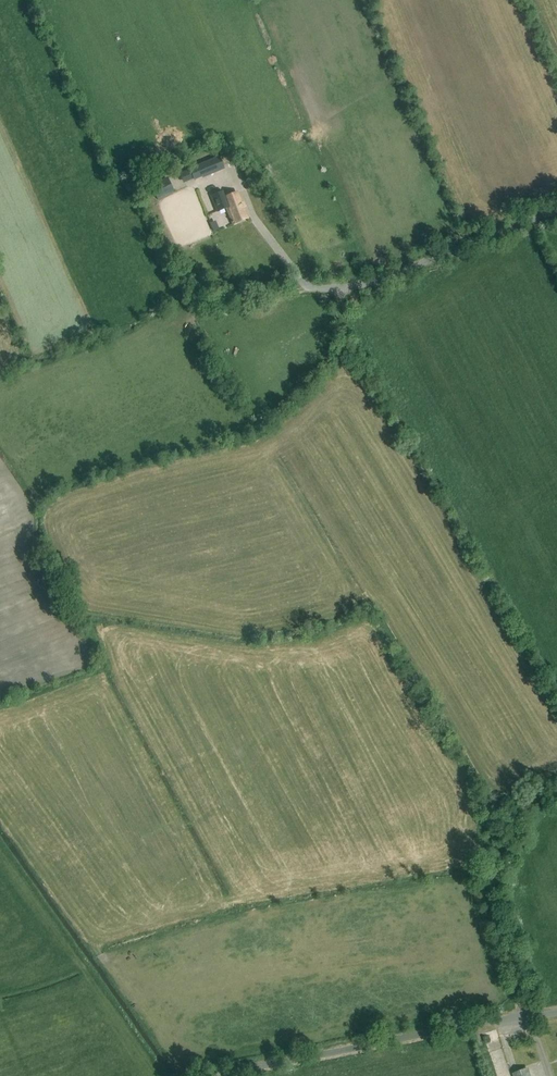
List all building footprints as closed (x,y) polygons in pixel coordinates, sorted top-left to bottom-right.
[(188,183),(231,166),(226,153),(183,170),(188,183)] [(151,188),(156,200),(175,192),(169,180),(151,188)] [(237,193),(225,198),(223,191),(210,196),(217,213),(226,209),(232,225),(247,219),(237,193)] [(514,1075),(531,1075),(528,1068),(513,1073),(514,1075)]
